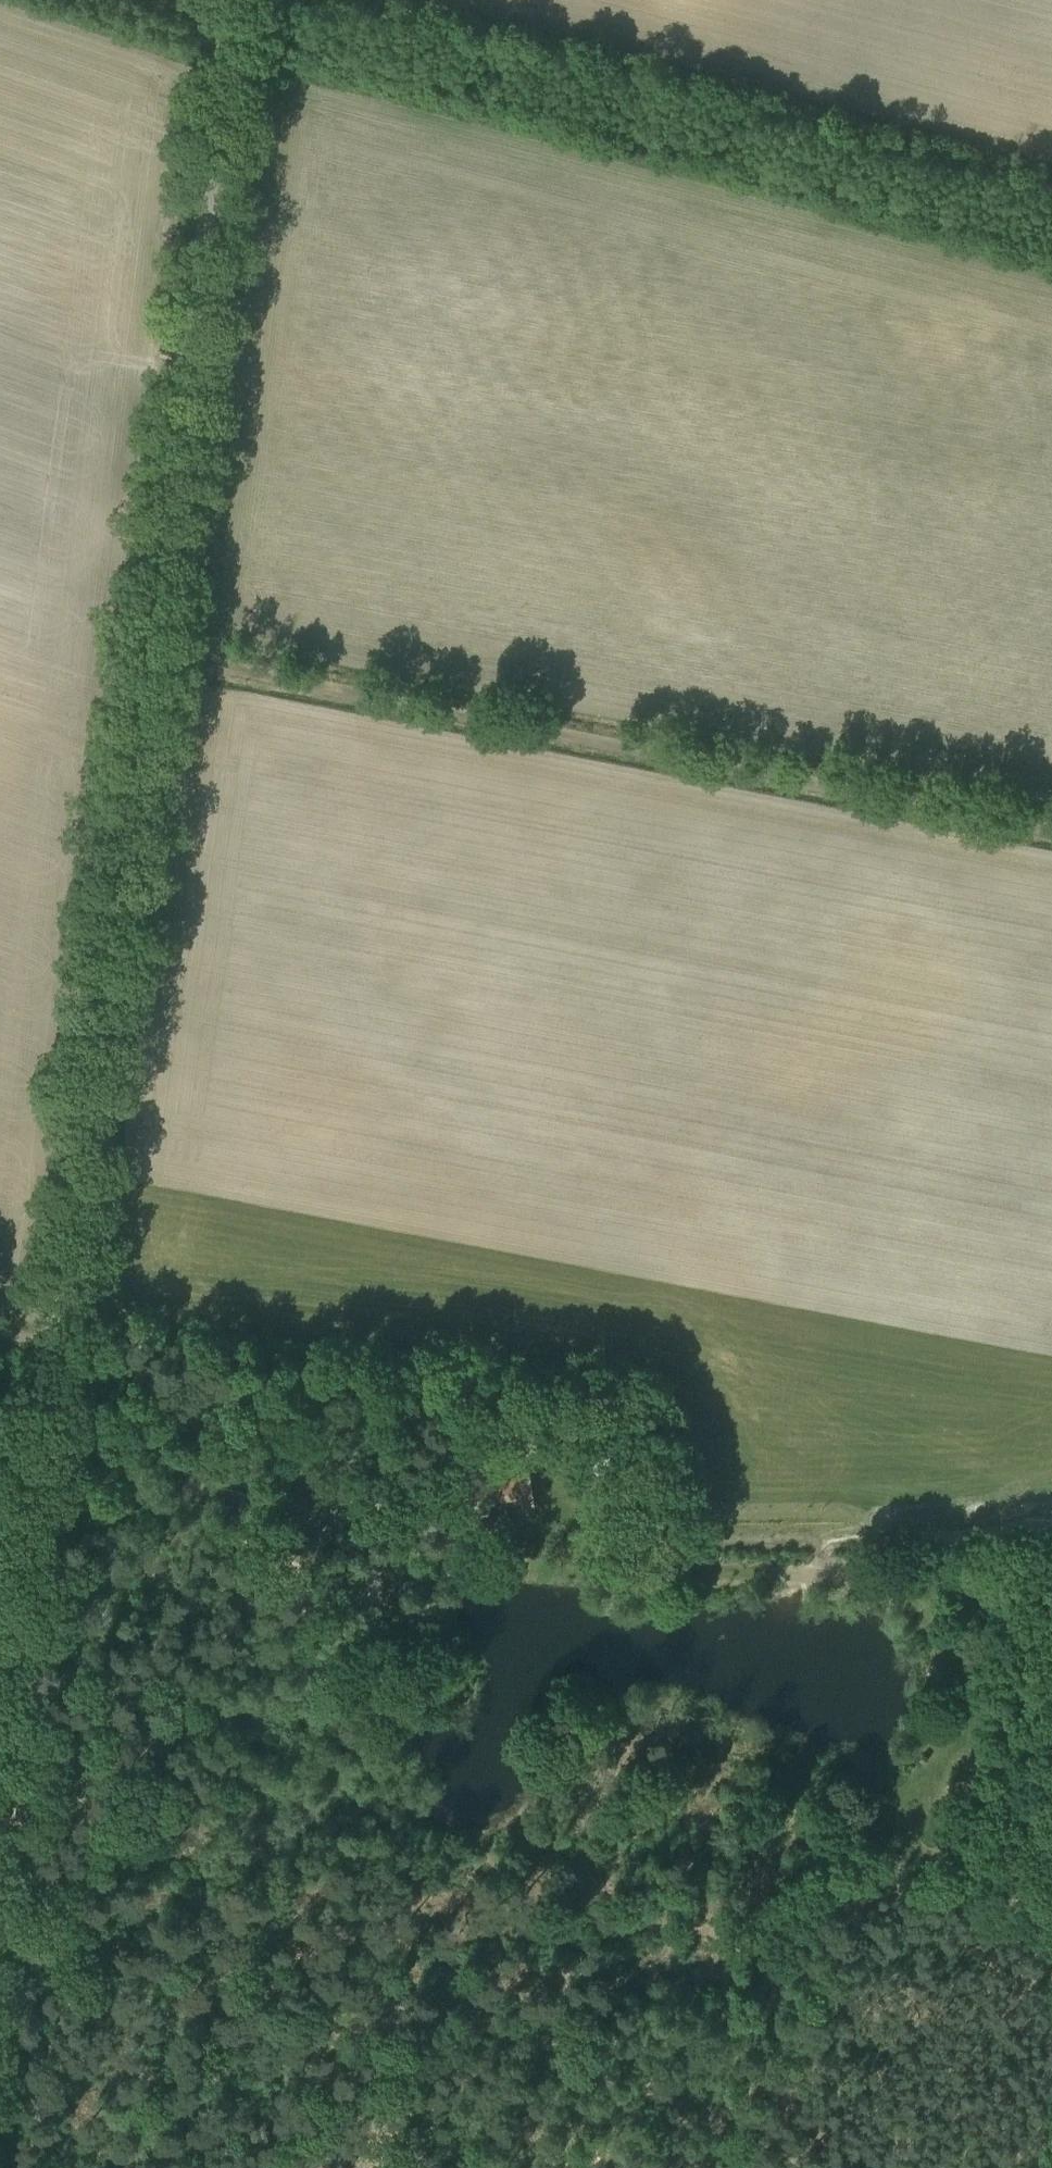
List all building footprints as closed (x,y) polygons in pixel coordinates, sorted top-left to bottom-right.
[(524,1500),(521,1478),(487,1483),(487,1478),(471,1480),(478,1532),(494,1530),(490,1505),(524,1500)]
